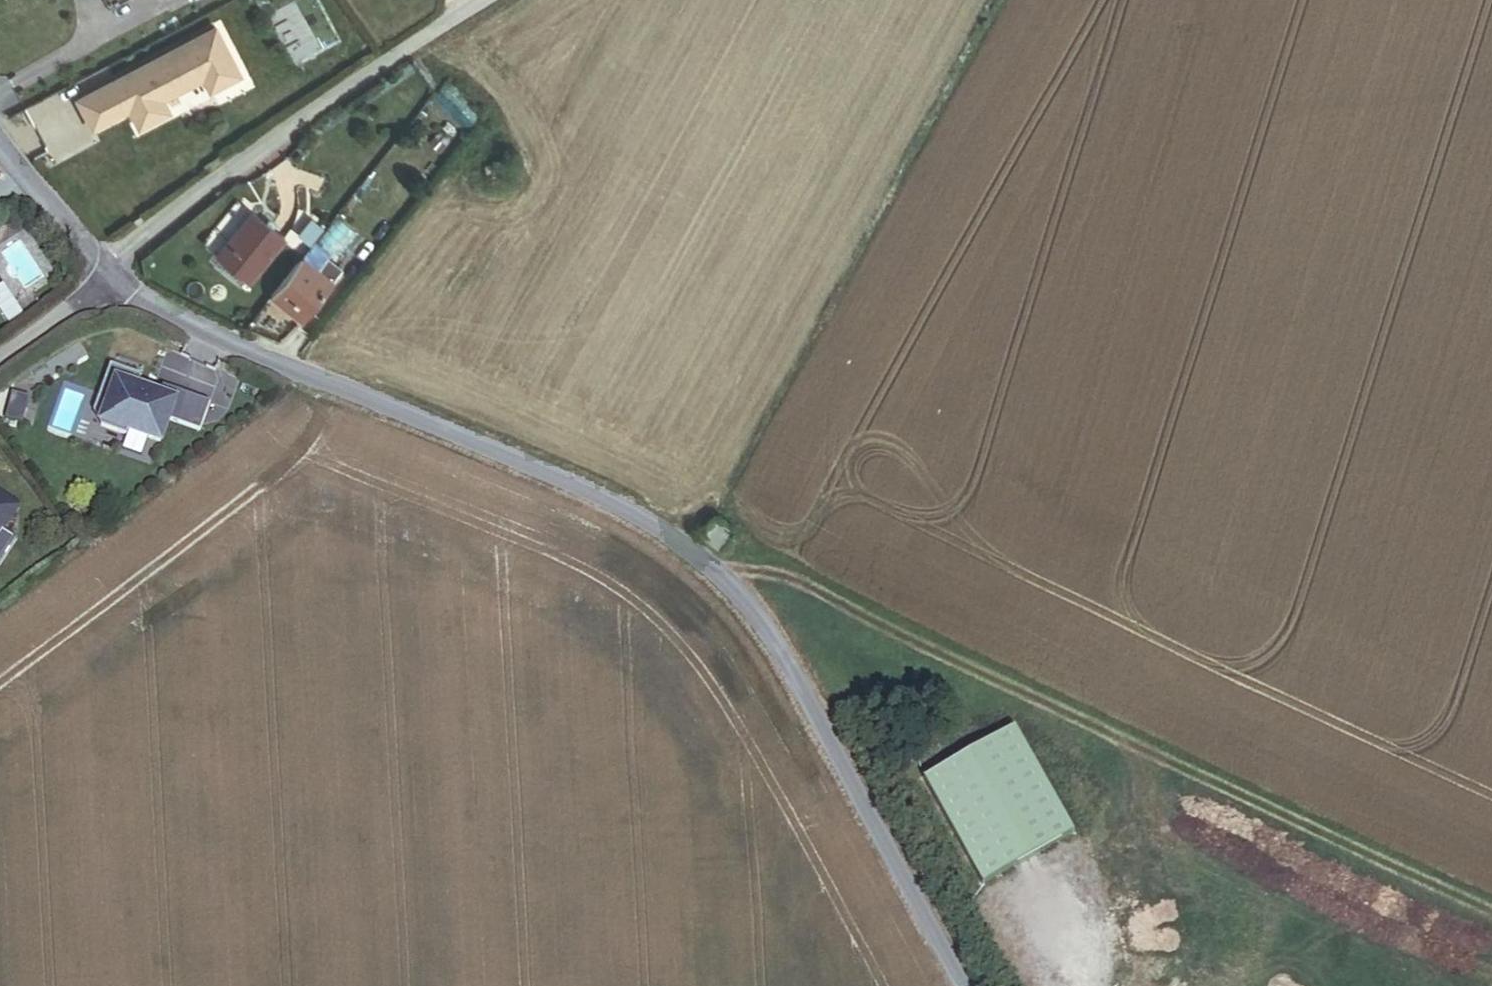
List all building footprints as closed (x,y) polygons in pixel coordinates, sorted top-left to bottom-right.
[(72,99),(95,132),(127,118),(136,136),(170,119),(166,98),(203,82),(210,98),(240,80),(215,31),(72,99)] [(469,122),(480,110),(447,89),(439,98),(469,122)] [(217,256),(250,284),(286,241),(253,214),(217,256)] [(305,258),(315,245),(302,234),(291,246),(305,258)] [(272,298),(301,323),(332,285),(316,271),(303,260),(272,298)] [(332,285),(342,273),(326,260),(316,271),(332,285)] [(211,409),(165,391),(161,402),(138,393),(143,381),(113,370),(102,397),(113,401),(102,430),(127,439),(128,435),(160,447),(169,425),(200,437),(211,409)] [(22,427),(28,402),(11,398),(5,422),(22,427)] [(0,501),(0,534),(15,511),(0,501)]
